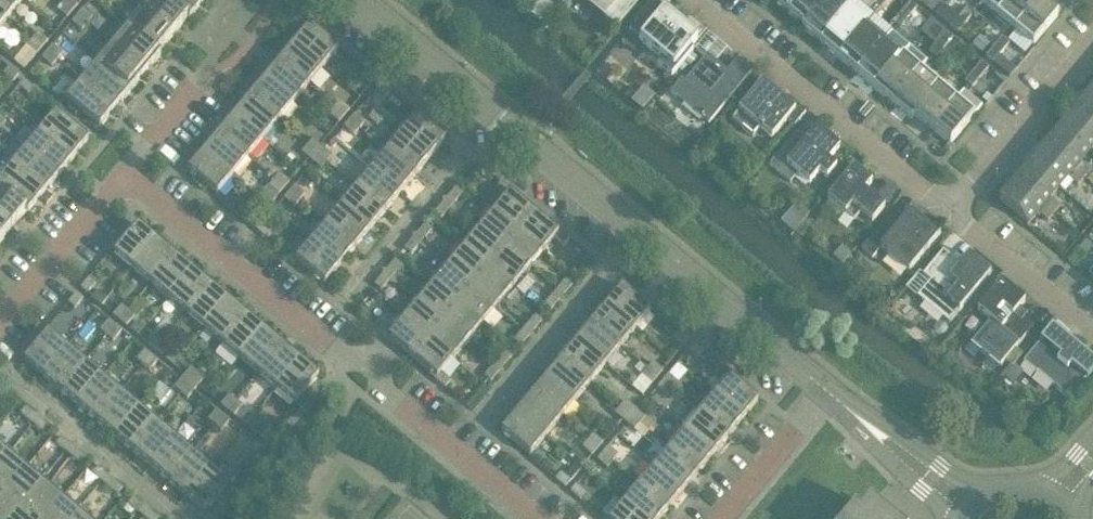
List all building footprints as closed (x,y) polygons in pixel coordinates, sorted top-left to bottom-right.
[(21,0),(0,0),(0,13),(8,20),(23,2),(21,0)] [(70,0),(66,0),(63,4),(73,13),(78,6),(70,0)] [(167,0),(147,0),(140,8),(173,36),(187,19),(188,18),(167,0)] [(188,18),(187,19),(190,21),(206,1),(204,0),(167,0),(188,18)] [(608,16),(604,20),(617,31),(636,7),(628,0),(590,0),(608,16)] [(786,12),(796,0),(771,0),(786,12)] [(826,0),(796,0),(786,12),(803,26),(804,27),(826,0)] [(848,11),(834,0),(826,0),(804,27),(803,26),(801,28),(820,44),(848,11)] [(1010,0),(979,0),(978,1),(997,16),(1010,0)] [(1036,0),(1010,0),(997,16),(1015,31),(1039,2),(1036,0)] [(1033,47),(1057,17),(1039,2),(1015,31),(1033,47)] [(909,19),(917,9),(910,3),(901,13),(909,19)] [(73,13),(63,4),(57,11),(67,19),(73,13)] [(691,51),(706,32),(689,18),(687,21),(669,7),(655,24),(645,16),(622,44),(635,54),(642,46),(661,62),(657,68),(671,79),(693,53),(691,51)] [(173,36),(140,8),(124,27),(126,29),(127,28),(158,54),(159,53),(173,36)] [(966,24),(974,14),(967,8),(958,18),(966,24)] [(87,25),(93,19),(83,11),(77,17),(87,25)] [(838,59),(866,26),(848,11),(820,44),(838,59)] [(900,29),(909,19),(901,13),(893,23),(900,29)] [(87,25),(77,17),(72,24),(82,32),(87,25)] [(957,34),(966,24),(958,18),(950,28),(957,34)] [(338,50),(309,26),(294,45),(323,69),(338,50)] [(856,74),(891,32),(884,41),(866,26),(838,59),(856,74)] [(158,54),(127,28),(126,29),(112,46),(145,74),(161,54),(159,53),(158,54)] [(874,90),(910,47),(891,32),(856,74),(874,90)] [(945,49),(953,39),(946,33),(937,43),(945,49)] [(48,42),(38,34),(32,41),(42,49),(48,42)] [(1001,54),(1010,44),(1003,38),(994,48),(1001,54)] [(42,49),(32,41),(27,47),(37,55),(42,49)] [(936,59),(945,49),(937,43),(929,53),(936,59)] [(323,69),(294,45),(279,62),(308,87),(323,69)] [(145,74),(112,46),(97,64),(130,92),(145,74)] [(63,55),(53,47),(47,53),(57,61),(63,55)] [(892,104),(927,62),(910,47),(874,90),(892,104)] [(993,64),(1001,54),(994,48),(986,58),(993,64)] [(52,68),(57,61),(47,53),(42,60),(52,68)] [(709,126),(752,73),(737,61),(722,79),(716,73),(720,69),(706,58),(685,83),(682,80),(670,94),(709,126)] [(308,87),(279,62),(264,81),(293,105),(308,87)] [(913,115),(938,86),(920,71),(927,62),(892,104),(911,120),(914,116),(913,115)] [(980,79),(989,69),(982,63),(973,73),(980,79)] [(130,92),(97,64),(82,82),(115,109),(130,92)] [(19,77),(9,69),(3,75),(13,84),(19,77)] [(376,79),(366,71),(361,78),(371,86),(376,79)] [(972,89),(980,79),(973,73),(965,83),(972,89)] [(34,89),(24,81),(18,87),(28,96),(34,89)] [(293,105),(264,81),(248,99),(277,123),(293,105)] [(115,109),(82,82),(67,101),(100,128),(115,109)] [(391,92),(382,83),(376,90),(386,98),(391,92)] [(795,127),(806,114),(787,98),(783,102),(762,84),(731,121),(753,139),(760,130),(772,140),(787,121),(795,127)] [(931,130),(964,92),(963,92),(956,101),(938,86),(913,115),(914,116),(931,130)] [(950,146),(974,117),(982,107),(964,92),(931,130),(950,146)] [(1090,93),(1075,111),(1092,126),(1092,96),(1090,93)] [(277,123),(248,99),(234,117),(263,141),(277,123)] [(350,111),(340,103),(334,109),(344,118),(350,111)] [(344,118),(334,109),(329,116),(339,124),(344,118)] [(1075,111),(1060,129),(1089,153),(1092,148),(1092,126),(1075,111)] [(89,141),(56,113),(40,132),(73,160),(89,141)] [(365,124),(355,115),(349,122),(359,130),(365,124)] [(446,140),(417,116),(401,134),(430,158),(446,140)] [(263,141),(234,117),(219,134),(248,159),(263,141)] [(354,137),(359,130),(349,122),(344,128),(354,137)] [(1089,153),(1060,129),(1045,147),(1084,179),(1090,172),(1080,164),(1089,153)] [(836,169),(829,162),(840,149),(816,130),(805,143),(795,135),(769,166),(791,184),(798,176),(809,185),(819,173),(827,180),(836,169)] [(73,160),(40,132),(25,150),(58,177),(73,160)] [(248,159),(219,134),(204,152),(233,177),(248,159)] [(430,158),(401,134),(386,152),(415,176),(430,158)] [(322,149),(312,141),(307,147),(317,156),(322,149)] [(317,156),(307,147),(302,154),(311,162),(317,156)] [(1084,179),(1045,147),(1030,165),(1058,189),(1068,178),(1078,187),(1084,179)] [(332,157),(322,149),(317,156),(327,164),(332,157)] [(58,177),(25,150),(10,168),(43,195),(58,177)] [(233,177),(204,152),(188,171),(217,195),(233,177)] [(415,176),(386,152),(371,170),(400,194),(415,176)] [(327,164),(317,156),(311,162),(321,170),(327,164)] [(1058,189),(1030,165),(1015,183),(1054,215),(1060,208),(1050,199),(1058,189)] [(10,168),(0,180),(0,191),(26,212),(25,213),(27,215),(43,195),(10,168)] [(885,209),(865,192),(872,184),(853,169),(827,201),(854,223),(861,215),(872,224),(885,209)] [(400,194),(371,170),(356,188),(385,212),(400,194)] [(284,189),(290,183),(280,175),(274,181),(284,189)] [(284,189),(274,181),(269,188),(279,196),(284,189)] [(535,214),(510,194),(512,192),(501,183),(496,190),(505,198),(494,212),(518,232),(535,214)] [(1054,215),(1015,183),(999,201),(1028,226),(1037,214),(1048,223),(1054,215)] [(305,196),(295,187),(289,194),(299,202),(305,196)] [(385,212),(356,188),(341,206),(370,230),(385,212)] [(456,202),(462,195),(455,189),(447,199),(451,203),(456,202)] [(0,191),(0,220),(11,230),(25,213),(26,212),(0,191)] [(299,202),(289,194),(284,200),(294,209),(299,202)] [(448,212),(447,208),(443,204),(435,214),(441,220),(448,212)] [(370,230),(341,206),(326,224),(355,248),(370,230)] [(518,232),(494,212),(479,230),(503,250),(518,232)] [(252,228),(258,221),(248,213),(242,220),(252,228)] [(909,273),(941,234),(929,225),(927,228),(910,213),(898,228),(887,219),(861,250),(872,260),(881,249),(909,273)] [(557,234),(535,214),(518,232),(543,253),(554,239),(564,247),(569,240),(559,232),(557,234)] [(0,220),(0,243),(11,230),(0,220)] [(355,248),(326,224),(311,242),(340,266),(355,248)] [(132,270),(156,241),(138,225),(114,254),(132,270)] [(272,234),(263,225),(257,232),(267,240),(272,234)] [(426,238),(432,231),(425,225),(417,235),(421,239),(426,238)] [(503,250),(479,230),(464,248),(488,268),(503,250)] [(543,253),(518,232),(503,250),(528,271),(543,253)] [(418,248),(417,244),(413,240),(405,250),(411,256),(418,248)] [(150,285),(174,256),(156,241),(132,270),(150,285)] [(340,266),(311,242),(295,261),(324,285),(340,266)] [(488,268),(464,248),(449,266),(473,286),(488,268)] [(528,271),(503,250),(488,268),(513,289),(528,271)] [(949,325),(991,275),(968,256),(958,269),(952,265),(955,262),(943,252),(923,276),(930,282),(917,298),(949,325)] [(168,300),(192,271),(174,256),(150,285),(168,300)] [(396,274),(402,267),(395,261),(387,271),(391,275),(396,274)] [(473,286),(449,266),(434,283),(458,304),(473,286)] [(513,289),(488,268),(473,286),(498,307),(513,289)] [(185,314),(210,285),(192,271),(168,300),(185,314)] [(388,284),(387,280),(383,276),(375,286),(381,291),(388,284)] [(87,295),(96,285),(89,279),(81,289),(87,295)] [(564,297),(572,287),(565,281),(559,289),(559,293),(564,297)] [(458,304),(434,283),(419,301),(443,322),(458,304)] [(999,368),(1033,328),(1021,317),(1017,322),(1012,318),(1025,303),(1001,283),(977,311),(990,322),(971,345),(999,368)] [(203,329),(227,300),(210,285),(185,314),(203,329)] [(498,307),(473,286),(458,304),(483,325),(498,307)] [(651,312),(622,287),(606,306),(635,330),(651,312)] [(75,310),(83,300),(76,294),(68,304),(75,310)] [(551,311),(559,301),(555,298),(551,298),(544,306),(551,311)] [(221,344),(245,315),(227,300),(203,329),(221,344)] [(443,322),(419,301),(404,319),(428,340),(443,322)] [(483,325),(458,304),(443,322),(468,343),(483,325)] [(635,330),(606,306),(592,324),(621,348),(635,330)] [(120,322),(128,312),(122,307),(113,316),(120,322)] [(126,327),(135,318),(128,312),(120,322),(126,327)] [(239,359),(263,330),(245,315),(221,344),(239,359)] [(533,332),(542,323),(535,317),(529,324),(529,329),(533,332)] [(413,358),(428,340),(404,319),(392,333),(383,325),(377,332),(388,341),(389,339),(413,358)] [(107,337),(115,327),(109,321),(101,331),(107,337)] [(468,343),(443,322),(428,340),(453,361),(468,343)] [(621,348),(592,324),(576,342),(605,366),(621,348)] [(114,342),(122,332),(115,327),(107,337),(114,342)] [(258,375),(282,346),(263,330),(239,359),(258,375)] [(689,340),(679,332),(674,339),(684,347),(689,340)] [(42,377),(67,348),(48,333),(24,362),(42,377)] [(521,347),(529,337),(525,334),(520,334),(514,342),(521,347)] [(156,352),(164,342),(157,336),(149,346),(156,352)] [(1092,373),(1092,363),(1071,345),(1070,346),(1065,353),(1046,337),(1023,363),(1037,374),(1038,373),(1069,400),(1086,380),(1087,381),(1092,373)] [(441,375),(453,361),(428,340),(413,358),(436,378),(435,381),(445,389),(451,383),(441,375)] [(162,357),(170,347),(164,342),(156,352),(162,357)] [(605,366),(576,342),(561,360),(590,384),(605,366)] [(704,353),(694,345),(689,351),(699,359),(704,353)] [(276,390),(300,361),(282,346),(258,375),(276,390)] [(60,392),(84,363),(67,348),(42,377),(60,392)] [(143,367),(151,357),(145,351),(137,361),(143,367)] [(503,368),(512,358),(505,353),(499,360),(499,365),(503,368)] [(150,372),(158,362),(151,357),(143,367),(150,372)] [(590,384),(561,360),(546,378),(575,402),(590,384)] [(295,406),(319,377),(300,361),(276,390),(295,406)] [(78,407),(102,378),(84,363),(60,392),(78,407)] [(663,372),(653,364),(647,370),(657,378),(663,372)] [(189,384),(198,374),(191,369),(183,379),(189,384)] [(491,383),(499,373),(495,370),(490,370),(484,377),(491,383)] [(657,378),(647,370),(642,377),(652,385),(657,378)] [(196,390),(204,379),(198,374),(189,384),(196,390)] [(678,384),(668,376),(663,382),(673,391),(678,384)] [(758,401),(730,377),(729,377),(714,396),(743,420),(758,401)] [(96,422),(120,393),(102,378),(78,407),(96,422)] [(575,402),(546,378),(531,396),(560,420),(575,402)] [(181,394),(189,384),(183,379),(174,389),(181,394)] [(673,391),(663,382),(657,389),(667,397),(673,391)] [(187,400),(196,390),(189,384),(181,394),(187,400)] [(114,437),(138,408),(120,393),(96,422),(114,437)] [(227,412),(236,402),(229,396),(221,406),(227,412)] [(560,420),(531,396),(516,414),(545,438),(560,420)] [(743,420),(714,396),(699,414),(728,438),(743,420)] [(234,417),(242,407),(236,402),(227,412),(234,417)] [(635,410),(626,402),(620,408),(630,416),(635,410)] [(36,417),(26,408),(21,415),(28,422),(32,421),(36,417)] [(132,452),(157,424),(138,408),(114,437),(132,452)] [(630,416),(620,408),(615,415),(625,423),(630,416)] [(645,418),(635,410),(630,416),(640,425),(645,418)] [(215,427),(223,417),(217,411),(208,421),(215,427)] [(545,438),(516,414),(501,432),(530,457),(545,438)] [(728,438),(699,414),(684,431),(713,456),(728,438)] [(640,425),(630,416),(625,423),(634,431),(640,425)] [(221,432),(230,422),(223,417),(215,427),(221,432)] [(51,429),(41,421),(37,425),(38,430),(45,436),(51,429)] [(150,467),(174,438),(157,424),(132,452),(150,467)] [(267,445),(275,435),(268,429),(260,439),(267,445)] [(713,456),(684,431),(669,449),(698,474),(713,456)] [(603,444),(593,435),(587,442),(597,450),(603,444)] [(168,482),(192,454),(174,438),(150,467),(168,482)] [(72,447),(62,439),(56,445),(64,452),(68,451),(72,447)] [(597,450),(587,442),(582,449),(592,457),(597,450)] [(254,460),(263,450),(256,444),(248,454),(254,460)] [(618,456),(608,448),(602,455),(612,463),(618,456)] [(698,474),(669,449),(654,468),(683,492),(698,474)] [(87,459),(77,451),(73,455),(74,460),(81,466),(87,459)] [(26,469),(8,454),(0,463),(0,489),(5,493),(26,469)] [(186,497),(210,468),(192,454),(168,482),(186,497)] [(612,463),(602,455),(597,461),(607,469),(612,463)] [(205,513),(229,484),(210,468),(186,497),(205,513)] [(683,492),(654,468),(639,485),(668,510),(683,492)] [(23,508),(44,484),(26,469),(5,493),(23,508)] [(108,477),(98,469),(92,475),(100,482),(104,481),(108,477)] [(571,482),(561,474),(555,481),(565,489),(571,482)] [(123,490),(113,481),(109,485),(110,490),(117,496),(123,490)] [(62,499),(44,484),(23,508),(36,518),(45,518),(62,499)] [(639,485),(624,503),(643,518),(660,518),(668,510),(639,485)] [(586,495),(575,486),(570,493),(580,502),(586,495)] [(23,508),(5,493),(0,500),(0,518),(14,518),(23,508)] [(80,514),(62,499),(45,518),(75,518),(80,514)] [(144,507),(134,499),(128,505),(135,512),(140,511),(144,507)] [(624,503),(611,518),(643,518),(624,503)] [(871,509),(872,507),(870,506),(859,518),(883,518),(871,509)] [(23,508),(14,518),(36,518),(23,508)]
